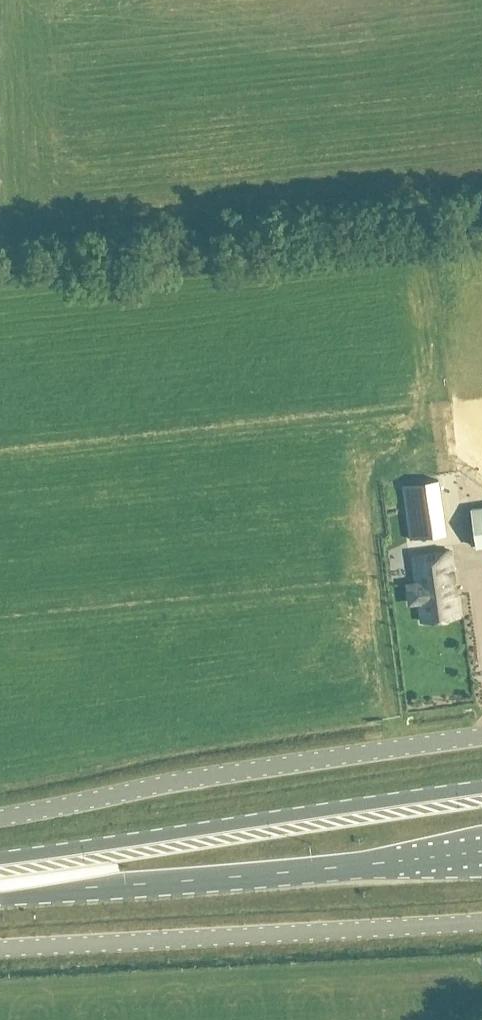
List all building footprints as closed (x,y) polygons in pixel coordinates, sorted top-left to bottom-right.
[(435,481),(403,485),(410,539),(443,535),(435,481)] [(473,510),(478,548),(481,548),(481,508),(473,510)] [(422,622),(459,616),(456,594),(454,595),(452,581),(454,581),(450,550),(413,555),(417,584),(408,585),(410,603),(419,602),(422,622)]
